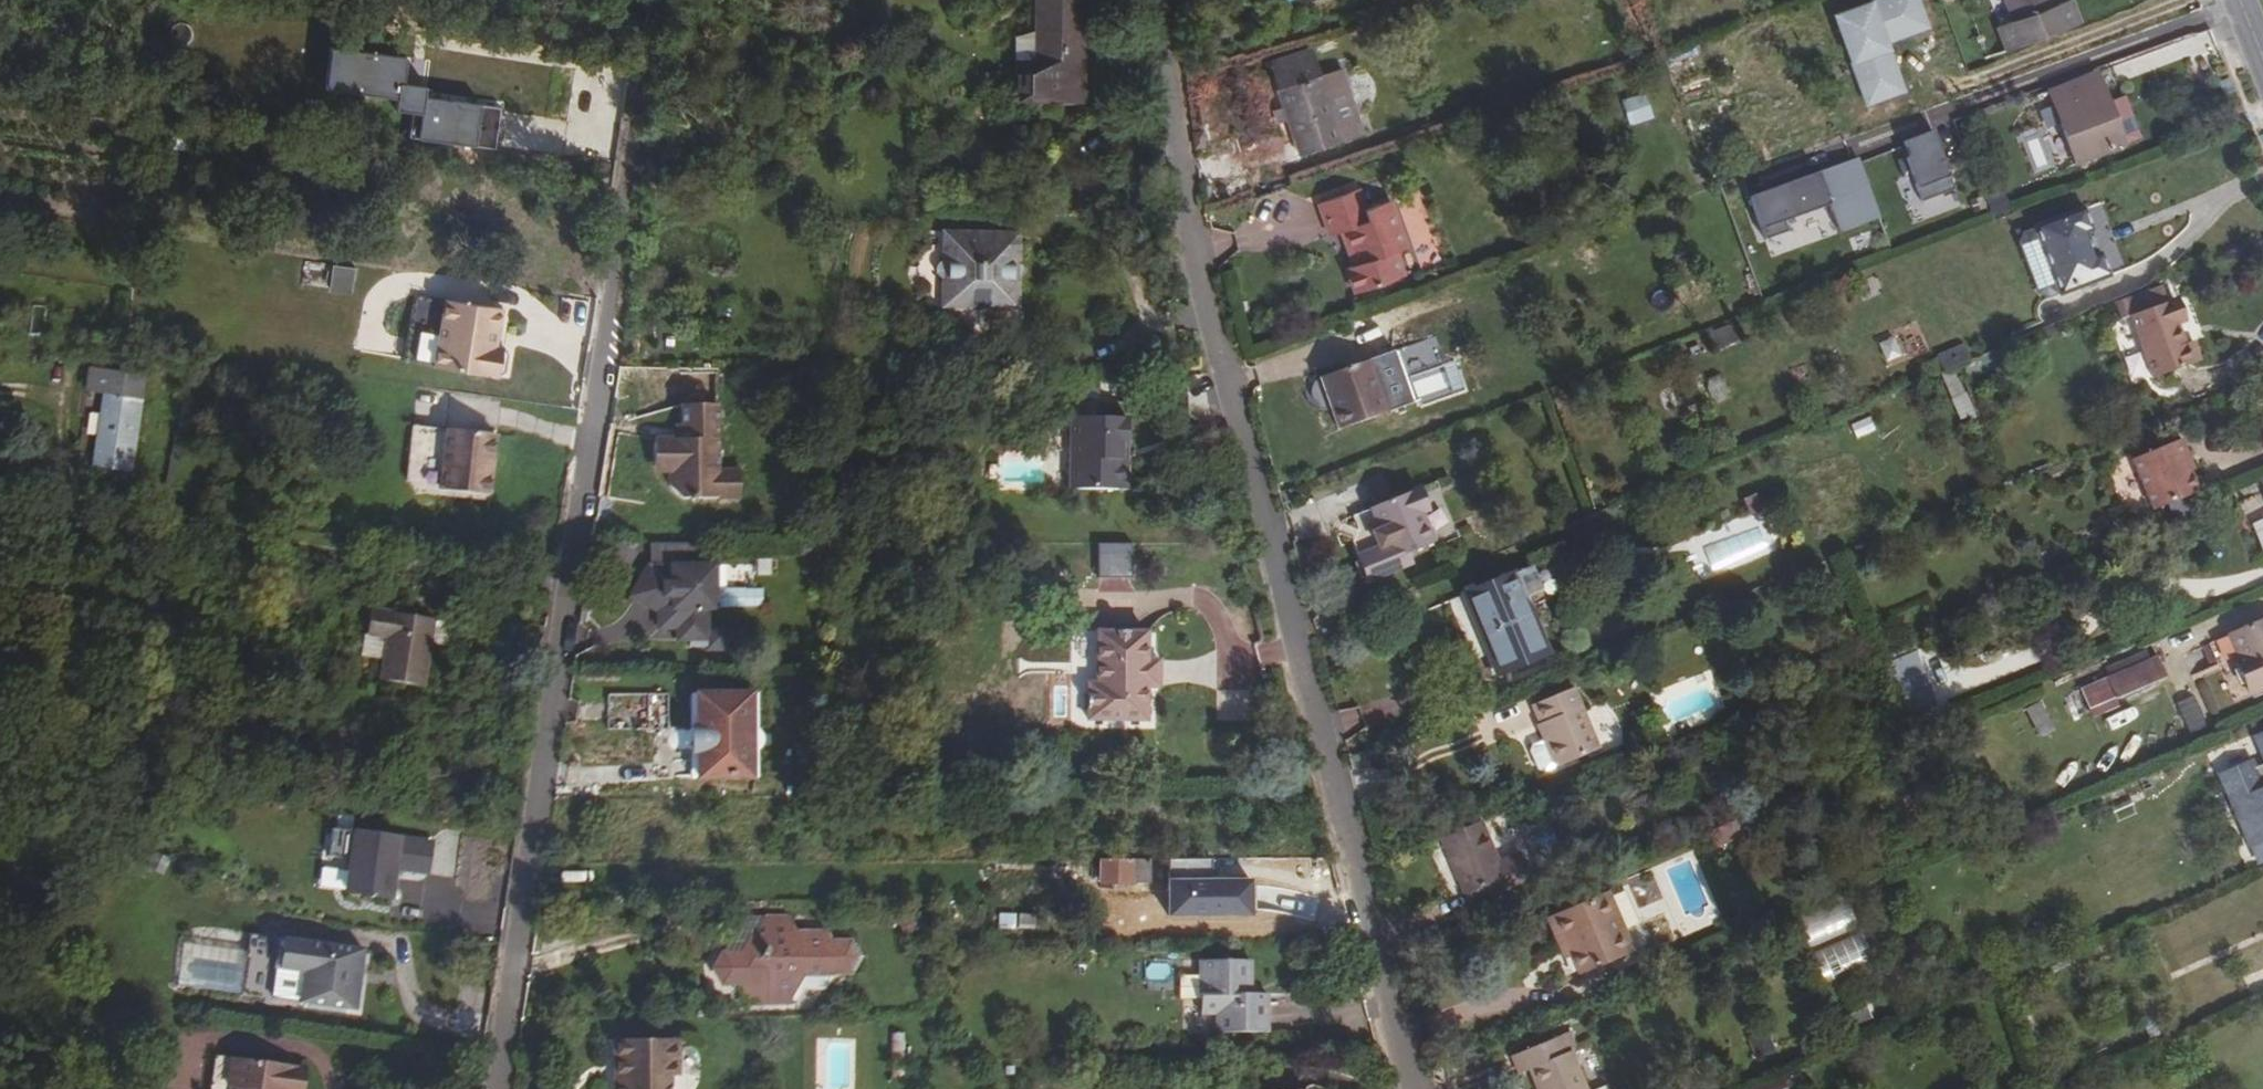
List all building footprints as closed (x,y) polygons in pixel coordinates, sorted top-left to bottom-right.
[(1084,0),(1035,0),(1035,61),(1016,62),(1016,100),(1057,99),(1057,92),(1084,92),(1084,0)] [(1916,0),(1875,0),(1833,15),(1865,104),(1902,91),(1884,43),(1926,27),(1916,0)] [(1997,26),(2006,51),(2081,24),(2072,0),(2067,0),(2055,4),(2053,0),(2004,0),(2011,20),(1997,26)] [(327,45),(321,86),(394,96),(392,109),(417,112),(414,136),(490,146),(496,106),(422,96),(424,83),(401,80),(405,56),(327,45)] [(1278,90),(1321,75),(1311,47),(1268,62),(1278,90)] [(1365,134),(1342,69),(1321,75),(1278,90),(1283,106),(1287,120),(1301,157),(1365,134)] [(2076,165),(2124,147),(2096,74),(2048,92),(2076,165)] [(1646,92),(1622,98),(1628,124),(1653,118),(1646,92)] [(1271,111),(1276,123),(1287,120),(1283,106),(1271,111)] [(1909,120),(1870,133),(1876,151),(1915,139),(1909,120)] [(1921,203),(1954,190),(1932,133),(1903,144),(1908,158),(1905,160),(1921,203)] [(1825,194),(1865,180),(1857,159),(1818,173),(1825,194)] [(1825,194),(1818,173),(1750,198),(1766,241),(1789,233),(1785,223),(1830,207),(1840,234),(1879,219),(1865,180),(1825,194)] [(1356,292),(1404,275),(1395,251),(1407,247),(1390,200),(1366,209),(1358,189),(1319,203),(1331,235),(1340,231),(1345,230),(1358,264),(1352,266),(1347,268),(1356,292)] [(2056,284),(2060,296),(2109,278),(2100,255),(2094,257),(2086,234),(2092,232),(2083,209),(2034,228),(2039,240),(2025,245),(2042,289),(2056,284)] [(1352,266),(1358,264),(1345,230),(1340,231),(1352,266)] [(942,300),(948,307),(966,307),(972,301),(987,301),(992,308),(1010,308),(1017,301),(1017,278),(1019,278),(1023,276),(1024,273),(1024,269),(1023,266),(1020,264),(1018,263),(1018,244),(1007,244),(1007,233),(950,232),(950,238),(943,238),(943,260),(942,261),(940,261),(936,263),(934,268),(934,270),(936,275),(940,278),(943,278),(942,300)] [(330,263),(325,288),(349,292),(354,268),(330,263)] [(445,300),(414,296),(405,363),(436,367),(445,300)] [(503,308),(445,300),(436,367),(500,376),(506,372),(509,354),(504,348),(497,347),(503,308)] [(2177,326),(2180,325),(2171,301),(2129,316),(2152,380),(2200,363),(2193,342),(2183,346),(2177,326)] [(1708,334),(1718,351),(1734,343),(1724,325),(1708,334)] [(1883,362),(1900,357),(1895,338),(1877,342),(1883,362)] [(1936,353),(1941,371),(1958,367),(1953,349),(1936,353)] [(1337,432),(1386,414),(1366,362),(1319,379),(1337,432)] [(1951,400),(1964,394),(1954,370),(1941,376),(1951,400)] [(88,467),(111,468),(130,470),(134,442),(139,400),(99,400),(88,467)] [(685,425),(686,439),(680,439),(663,439),(657,445),(657,467),(663,473),(672,472),(672,487),(684,499),(721,499),(721,471),(721,405),(685,405),(685,425)] [(1128,487),(1129,418),(1073,417),(1072,489),(1125,490),(1128,487)] [(410,482),(418,493),(442,495),(443,490),(493,494),(498,434),(430,428),(430,433),(415,432),(410,482)] [(2188,458),(2181,440),(2132,460),(2153,511),(2198,493),(2190,472),(2184,459),(2188,458)] [(2188,458),(2184,459),(2190,472),(2194,470),(2188,458)] [(721,471),(721,499),(743,499),(744,471),(721,471)] [(1418,488),(1369,508),(1352,515),(1361,538),(1353,541),(1370,582),(1413,564),(1409,554),(1433,544),(1422,516),(1429,513),(1418,488)] [(1422,516),(1433,544),(1440,541),(1429,513),(1422,516)] [(651,566),(633,597),(661,614),(661,630),(680,630),(680,642),(692,642),(692,649),(711,649),(711,651),(752,652),(752,632),(711,632),(711,610),(711,566),(711,553),(689,553),(689,566),(651,566)] [(1559,557),(1533,567),(1543,590),(1531,595),(1535,606),(1583,586),(1576,569),(1565,573),(1559,557)] [(30,563),(12,561),(11,569),(29,571),(30,563)] [(711,566),(711,610),(719,610),(719,566),(711,566)] [(1533,567),(1515,575),(1447,603),(1470,661),(1486,654),(1495,676),(1548,654),(1525,598),(1531,595),(1543,590),(1533,567)] [(435,621),(371,612),(368,632),(432,641),(435,621)] [(2227,634),(2235,654),(2231,656),(2249,697),(2262,692),(2262,619),(2227,634)] [(1098,631),(1097,683),(1088,683),(1087,720),(1148,721),(1148,689),(1148,659),(1149,632),(1098,631)] [(432,641),(368,632),(367,635),(387,638),(381,680),(425,687),(432,641)] [(1915,653),(1879,667),(1901,720),(1936,705),(1915,653)] [(2106,679),(2114,697),(2165,675),(2157,658),(2106,679)] [(1148,659),(1148,689),(1160,689),(1161,659),(1148,659)] [(2114,697),(2106,679),(2081,690),(2088,708),(2114,697)] [(1572,689),(1531,706),(1538,725),(1536,726),(1542,741),(1554,769),(1598,752),(1572,689)] [(698,693),(691,693),(692,730),(690,731),(687,735),(686,740),(689,748),(692,750),(692,778),(699,778),(698,693)] [(753,693),(698,693),(699,778),(753,778),(753,693)] [(759,693),(753,693),(753,778),(760,778),(760,750),(764,745),(765,742),(765,737),(762,731),(759,730),(759,693)] [(2186,731),(2205,727),(2198,696),(2179,700),(2186,731)] [(2038,738),(2055,730),(2042,701),(2025,708),(2038,738)] [(1537,771),(1543,774),(1554,769),(1542,741),(1532,745),(1529,752),(1537,771)] [(2262,839),(2262,765),(2253,769),(2250,764),(2222,776),(2251,844),(2262,839)] [(1703,831),(1718,849),(1739,831),(1724,813),(1703,831)] [(1498,861),(1481,820),(1439,839),(1464,895),(1466,895),(1471,906),(1529,880),(1517,853),(1498,861)] [(429,871),(433,841),(332,827),(328,855),(340,857),(350,870),(348,891),(392,897),(396,867),(429,871)] [(458,835),(435,832),(429,874),(452,877),(458,835)] [(1151,883),(1151,860),(1085,861),(1085,884),(1151,883)] [(1547,919),(1556,941),(1562,939),(1569,957),(1577,975),(1625,954),(1615,931),(1622,928),(1608,894),(1547,919)] [(1846,898),(1795,920),(1807,950),(1859,927),(1846,898)] [(998,914),(999,927),(1027,927),(1027,914),(998,914)] [(725,961),(719,961),(717,965),(726,978),(734,978),(745,995),(793,995),(802,978),(825,978),(830,969),(848,969),(854,957),(848,947),(830,947),(825,939),(804,939),(794,925),(753,924),(735,960),(725,961)] [(753,924),(737,925),(719,961),(725,961),(735,960),(753,924)] [(1632,951),(1622,928),(1615,931),(1625,954),(1632,951)] [(364,947),(251,932),(243,992),(356,1008),(364,947)] [(1861,932),(1810,956),(1823,985),(1874,961),(1861,932)] [(1564,959),(1569,957),(1562,939),(1556,941),(1564,959)] [(1201,1016),(1216,1016),(1216,1033),(1267,1033),(1267,994),(1252,994),(1251,960),(1200,960),(1201,1016)] [(1838,1008),(1846,1028),(1866,1019),(1858,999),(1838,1008)] [(1751,1056),(1776,1050),(1770,1029),(1746,1035),(1751,1056)] [(1569,1052),(1571,1051),(1577,1048),(1570,1032),(1562,1035),(1569,1052)] [(1569,1052),(1562,1035),(1513,1056),(1521,1074),(1529,1071),(1537,1088),(1587,1088),(1571,1051),(1569,1052)] [(671,1076),(677,1076),(677,1040),(614,1040),(614,1088),(671,1088),(671,1076)] [(299,1067),(216,1057),(213,1085),(237,1088),(236,1088),(297,1088),(299,1067)] [(299,1067),(297,1088),(305,1088),(307,1068),(299,1067)] [(1791,1073),(1755,1088),(1797,1088),(1791,1073)]
